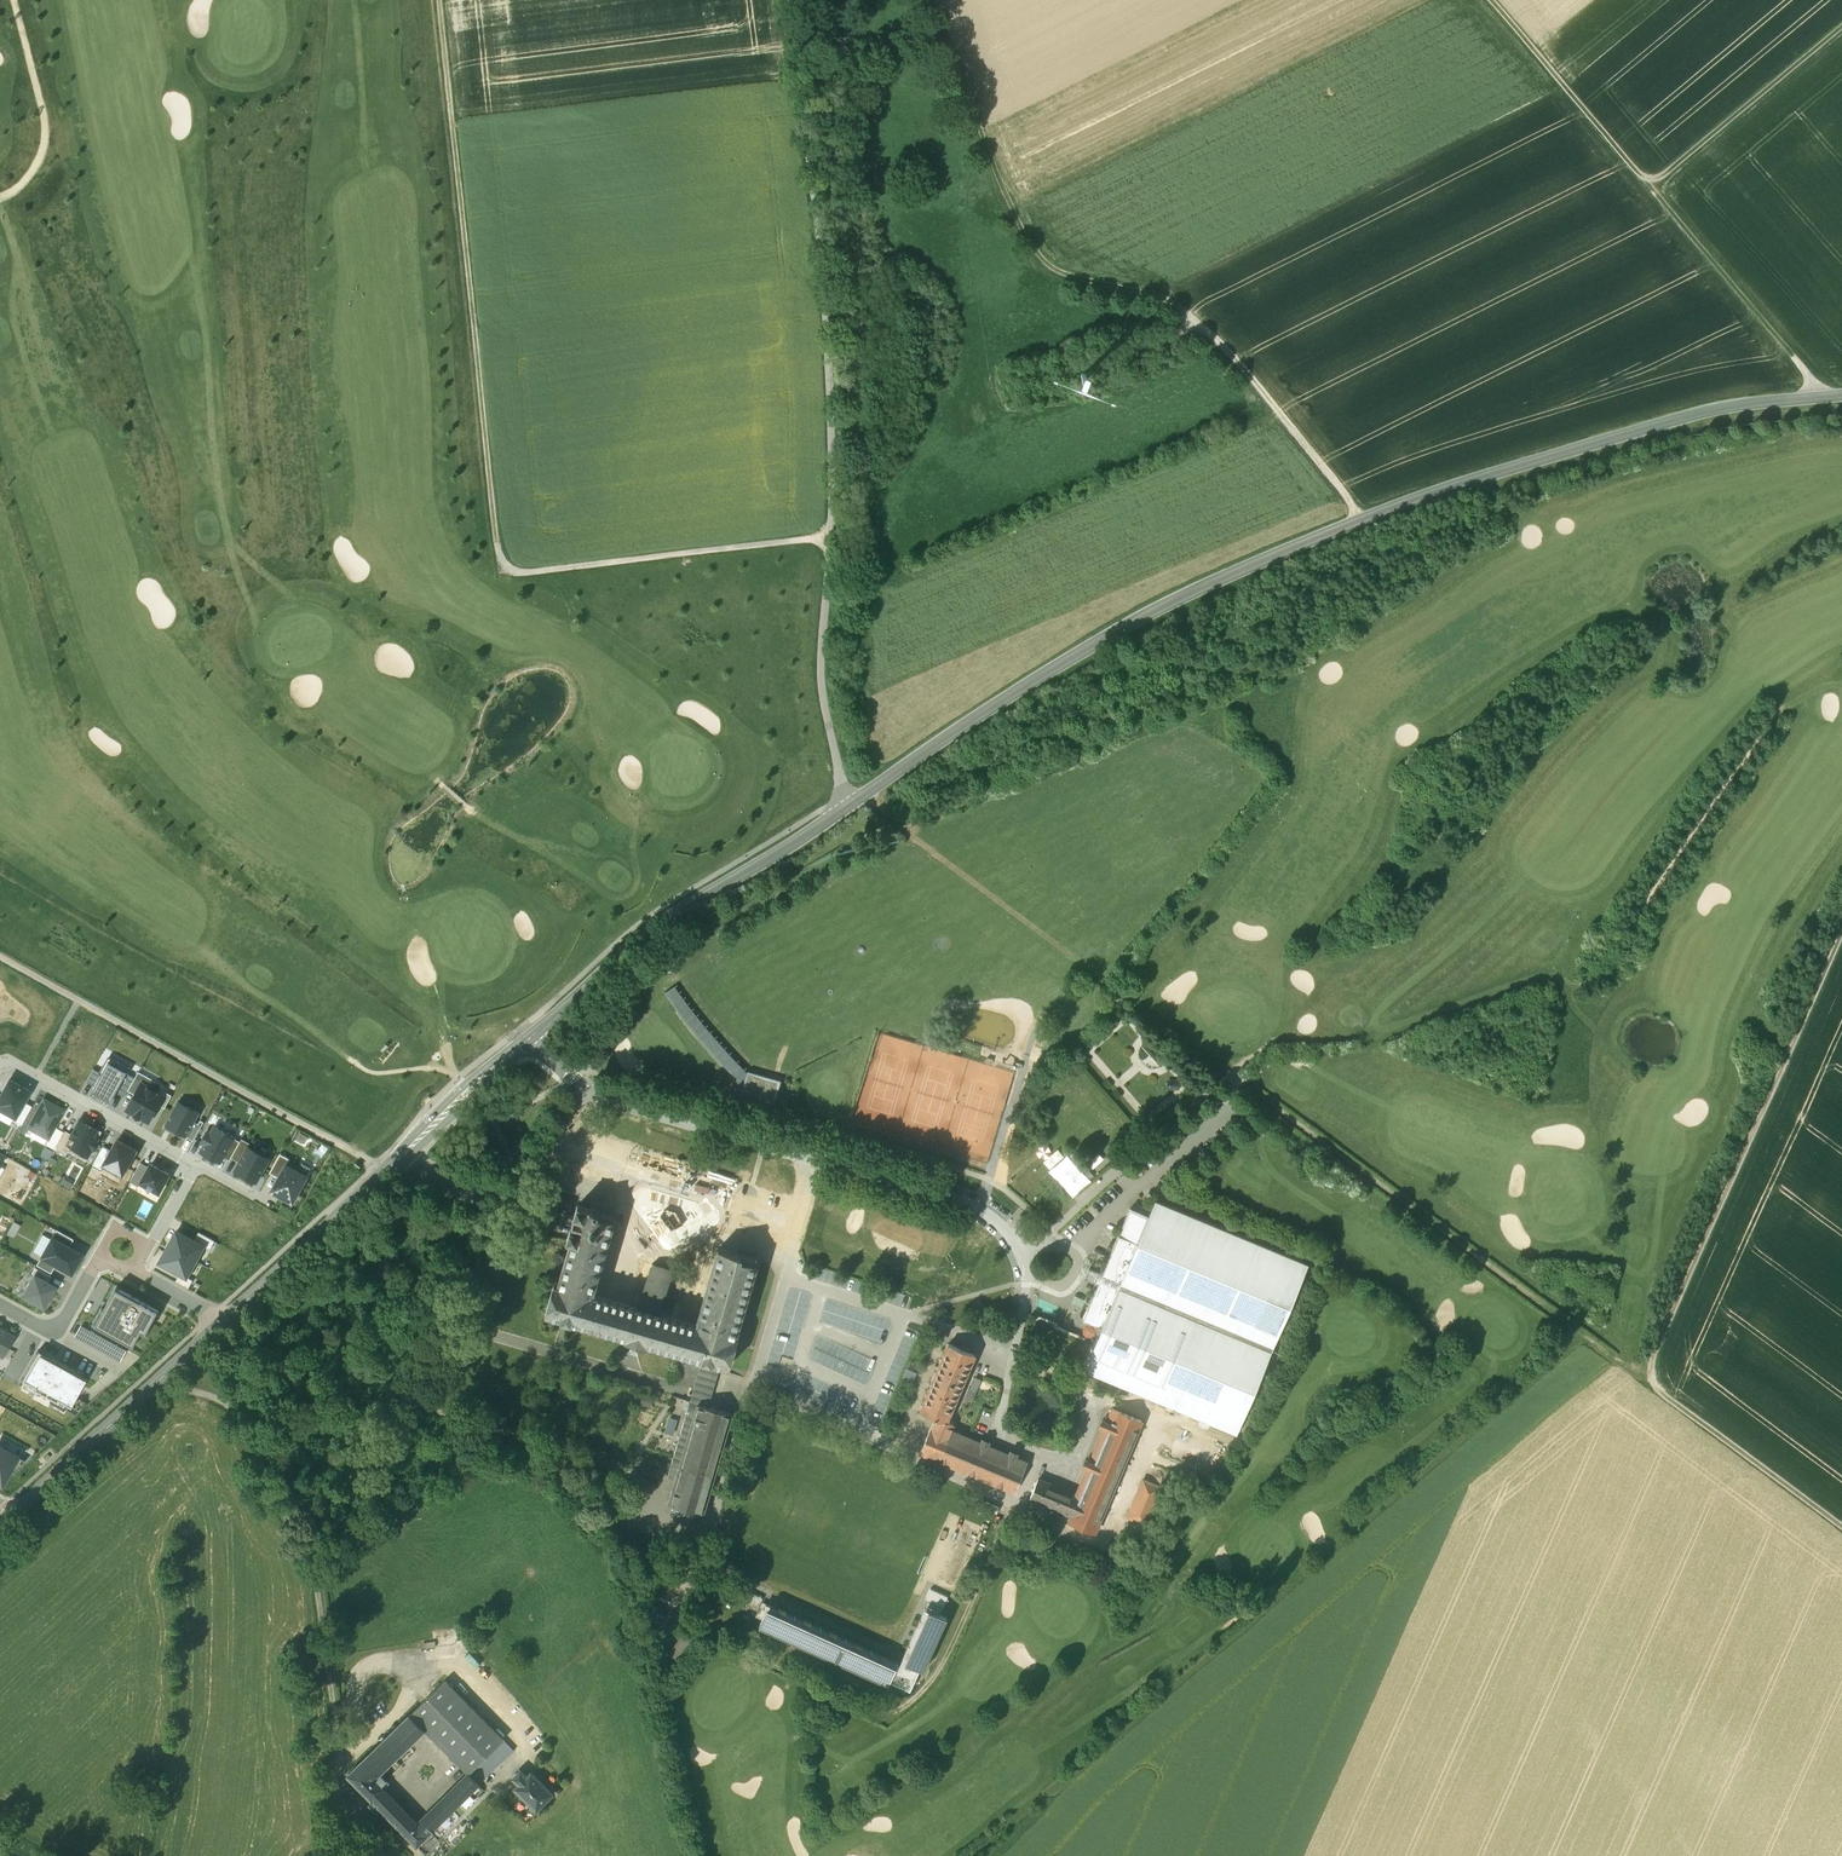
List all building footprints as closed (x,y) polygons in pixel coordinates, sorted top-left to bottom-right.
[(728,1056),(714,1040),(703,1028),(695,1017),(683,1002),(673,988),(664,995),(676,1012),(686,1025),(695,1036),(709,1052),(719,1064),(727,1072),(735,1080),(743,1072),(728,1056)] [(88,1093),(112,1107),(119,1094),(129,1076),(132,1070),(108,1057),(99,1073),(93,1084),(88,1093)] [(87,1081),(93,1084),(99,1073),(93,1070),(87,1081)] [(781,1082),(748,1072),(738,1103),(772,1113),(781,1082)] [(128,1091),(135,1095),(145,1078),(137,1074),(134,1079),(128,1091)] [(129,1076),(119,1094),(125,1097),(128,1091),(134,1079),(129,1076)] [(158,1104),(164,1092),(166,1089),(145,1078),(135,1095),(127,1109),(149,1121),(158,1104)] [(29,1091),(9,1081),(0,1097),(0,1109),(15,1117),(23,1102),(29,1091)] [(164,1092),(158,1104),(165,1108),(172,1096),(164,1092)] [(27,1127),(48,1139),(64,1110),(43,1098),(27,1127)] [(194,1122),(200,1112),(178,1101),(164,1125),(174,1130),(172,1134),(184,1140),(186,1138),(194,1122)] [(31,1107),(23,1102),(13,1121),(21,1125),(31,1107)] [(98,1139),(94,1137),(98,1130),(79,1120),(71,1134),(69,1137),(74,1140),(67,1152),(85,1162),(98,1139)] [(194,1122),(186,1138),(193,1142),(202,1126),(194,1122)] [(223,1157),(233,1138),(235,1135),(225,1129),(224,1132),(215,1126),(211,1134),(207,1132),(201,1143),(204,1145),(201,1151),(221,1162),(223,1157)] [(54,1150),(65,1156),(67,1152),(74,1140),(69,1137),(71,1134),(65,1131),(54,1150)] [(240,1141),(233,1138),(223,1157),(229,1161),(231,1158),(240,1141)] [(250,1144),(241,1139),(240,1141),(231,1158),(240,1163),(248,1148),(250,1144)] [(103,1166),(122,1177),(136,1151),(117,1141),(112,1151),(103,1166)] [(101,1170),(103,1166),(112,1151),(103,1146),(92,1166),(101,1170)] [(240,1163),(235,1171),(256,1183),(269,1159),(248,1148),(240,1163)] [(280,1154),(269,1173),(279,1179),(288,1162),(290,1159),(280,1154)] [(300,1168),(288,1162),(279,1179),(272,1191),(293,1202),(306,1177),(298,1172),(300,1168)] [(141,1163),(130,1182),(138,1186),(140,1183),(149,1167),(141,1163)] [(140,1183),(159,1193),(169,1174),(151,1164),(149,1167),(140,1183)] [(1089,1182),(1094,1176),(1086,1168),(1081,1174),(1089,1182)] [(1308,1264),(1155,1200),(1148,1217),(1137,1242),(1119,1235),(1105,1266),(1103,1265),(1093,1289),(1095,1290),(1082,1321),(1090,1324),(1085,1335),(1096,1340),(1084,1371),(1236,1435),(1308,1264)] [(740,1254),(737,1253),(736,1254),(718,1249),(695,1326),(659,1315),(672,1271),(652,1265),(638,1309),(592,1296),(615,1221),(595,1215),(595,1213),(594,1213),(594,1212),(581,1207),(581,1206),(577,1205),(567,1240),(570,1241),(557,1285),(554,1284),(545,1314),(562,1319),(561,1319),(571,1322),(702,1360),(701,1361),(711,1363),(728,1368),(729,1364),(733,1365),(734,1360),(731,1359),(732,1356),(735,1357),(737,1351),(734,1350),(734,1347),(738,1349),(740,1342),(736,1341),(737,1338),(736,1338),(736,1336),(740,1337),(742,1331),(738,1330),(739,1327),(742,1328),(744,1323),(741,1321),(742,1318),(745,1319),(747,1314),(743,1313),(744,1309),(748,1310),(749,1304),(746,1303),(747,1300),(750,1301),(752,1295),(749,1294),(750,1291),(753,1292),(754,1286),(751,1285),(757,1264),(741,1260),(742,1256),(740,1255),(740,1254)] [(1119,1235),(1137,1242),(1148,1217),(1129,1209),(1119,1235)] [(73,1240),(56,1231),(51,1239),(68,1248),(73,1240)] [(176,1232),(168,1246),(195,1261),(203,1246),(194,1241),(176,1232)] [(194,1241),(203,1246),(210,1250),(214,1242),(198,1233),(194,1241)] [(51,1240),(42,1235),(33,1252),(41,1257),(41,1258),(55,1266),(70,1274),(81,1255),(68,1248),(51,1239),(51,1240)] [(186,1277),(195,1261),(168,1246),(159,1263),(180,1274),(186,1277)] [(55,1266),(41,1258),(36,1266),(51,1274),(55,1266)] [(633,1277),(636,1264),(624,1261),(621,1273),(633,1277)] [(32,1275),(34,1276),(48,1283),(51,1277),(35,1268),(32,1275)] [(186,1277),(180,1274),(176,1281),(188,1288),(192,1281),(186,1277)] [(22,1297),(43,1308),(55,1287),(48,1283),(34,1276),(22,1297)] [(92,1326),(133,1348),(142,1333),(147,1335),(160,1311),(116,1288),(105,1307),(103,1306),(92,1326)] [(0,1329),(0,1356),(2,1357),(14,1337),(0,1329)] [(948,1344),(919,1412),(935,1419),(946,1423),(947,1422),(975,1355),(948,1344)] [(50,1359),(38,1352),(22,1382),(34,1388),(33,1390),(57,1403),(57,1402),(70,1409),(86,1379),(74,1373),(75,1370),(51,1357),(50,1359)] [(701,1363),(683,1358),(681,1364),(675,1363),(673,1371),(679,1372),(676,1383),(694,1388),(701,1364),(701,1363)] [(711,1363),(701,1361),(701,1363),(701,1364),(694,1388),(690,1402),(697,1404),(708,1407),(718,1373),(709,1370),(711,1363)] [(689,1402),(667,1478),(675,1480),(697,1404),(690,1402),(689,1402)] [(708,1407),(697,1404),(675,1480),(672,1491),(707,1501),(710,1488),(712,1488),(713,1485),(711,1485),(712,1483),(713,1483),(714,1480),(713,1479),(714,1477),(729,1428),(728,1427),(729,1423),(731,1424),(732,1420),(730,1420),(732,1414),(708,1407)] [(1141,1422),(1116,1410),(1080,1497),(1038,1480),(1036,1483),(1034,1483),(1034,1486),(1035,1487),(1030,1499),(1071,1516),(1069,1522),(1094,1533),(1141,1422)] [(676,1436),(682,1417),(670,1413),(664,1432),(676,1436)] [(935,1419),(920,1453),(939,1460),(949,1436),(953,1425),(947,1422),(946,1423),(935,1419)] [(949,1436),(939,1460),(1014,1492),(1024,1468),(949,1436)] [(620,1439),(616,1452),(625,1455),(629,1442),(620,1439)] [(0,1447),(0,1487),(1,1487),(18,1457),(0,1447)] [(703,1514),(707,1501),(672,1491),(669,1504),(703,1514)] [(955,1583),(978,1531),(964,1525),(941,1577),(955,1583)] [(1050,1541),(1046,1539),(1038,1558),(1042,1560),(1050,1541)] [(948,1597),(930,1589),(925,1600),(943,1608),(948,1597)] [(752,1593),(744,1610),(755,1615),(763,1598),(752,1593)] [(768,1604),(762,1601),(756,1615),(762,1617),(768,1604)] [(942,1608),(928,1602),(925,1609),(928,1611),(929,1610),(939,1614),(942,1608)] [(900,1663),(769,1604),(768,1604),(759,1626),(888,1684),(889,1681),(910,1690),(919,1670),(923,1671),(946,1619),(928,1611),(925,1609),(924,1609),(900,1663)] [(445,1680),(410,1714),(424,1729),(468,1773),(469,1773),(503,1740),(445,1680)] [(410,1714),(395,1729),(348,1775),(363,1790),(362,1791),(364,1793),(365,1793),(367,1795),(366,1795),(369,1798),(369,1797),(372,1799),(383,1788),(389,1783),(379,1773),(409,1743),(424,1729),(410,1714)] [(503,1740),(469,1773),(479,1784),(513,1750),(503,1740)] [(520,1771),(513,1778),(519,1784),(526,1777),(520,1771)] [(519,1784),(514,1789),(536,1811),(553,1794),(531,1772),(526,1777),(519,1784)] [(417,1823),(407,1813),(383,1788),(372,1799),(396,1824),(416,1845),(479,1784),(469,1773),(468,1773),(417,1823)]
